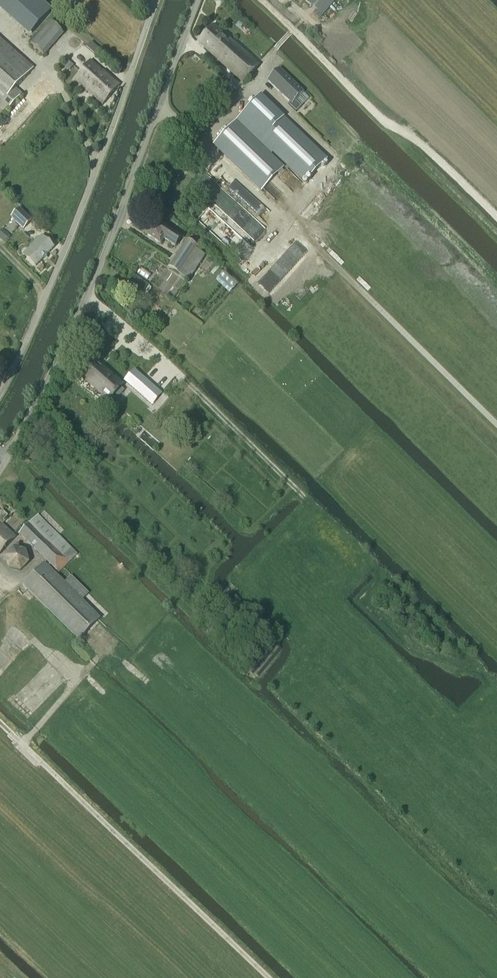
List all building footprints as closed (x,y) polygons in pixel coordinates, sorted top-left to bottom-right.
[(32,34),(52,11),(39,0),(0,0),(0,5),(32,34)] [(305,1),(322,16),(335,0),(305,0),(305,1)] [(30,44),(43,56),(63,34),(49,22),(30,44)] [(198,42),(218,60),(243,83),(259,65),(213,25),(198,42)] [(0,38),(0,108),(6,113),(22,94),(16,89),(34,68),(0,38)] [(87,47),(94,53),(99,48),(91,42),(87,47)] [(103,105),(119,85),(90,60),(75,79),(103,105)] [(279,69),(267,81),(290,103),(288,104),(296,112),(301,107),(309,98),(303,93),(304,93),(279,69)] [(297,174),(319,151),(261,96),(239,119),(297,174)] [(214,145),(218,149),(262,191),(284,168),(236,122),(214,145)] [(23,229),(31,220),(19,209),(11,218),(23,229)] [(175,246),(181,237),(154,219),(145,234),(160,244),(163,239),(175,246)] [(46,255),(54,248),(53,247),(41,236),(36,242),(35,241),(31,245),(31,246),(23,255),(34,266),(35,267),(42,259),(43,259),(46,255)] [(169,267),(188,280),(204,256),(195,250),(197,247),(187,240),(169,267)] [(135,276),(128,286),(142,296),(150,286),(135,276)] [(88,354),(75,370),(102,394),(107,389),(114,395),(123,385),(103,367),(98,373),(93,368),(98,362),(88,354)] [(134,369),(125,379),(127,380),(145,396),(153,386),(134,369)] [(15,537),(1,524),(4,521),(3,519),(7,515),(2,510),(0,511),(0,553),(15,537)] [(19,533),(21,536),(58,572),(77,554),(37,514),(19,533)] [(20,572),(29,563),(26,550),(13,547),(4,556),(8,569),(20,572)] [(44,564),(23,585),(79,640),(100,618),(82,600),(89,593),(71,576),(64,583),(44,564)]
